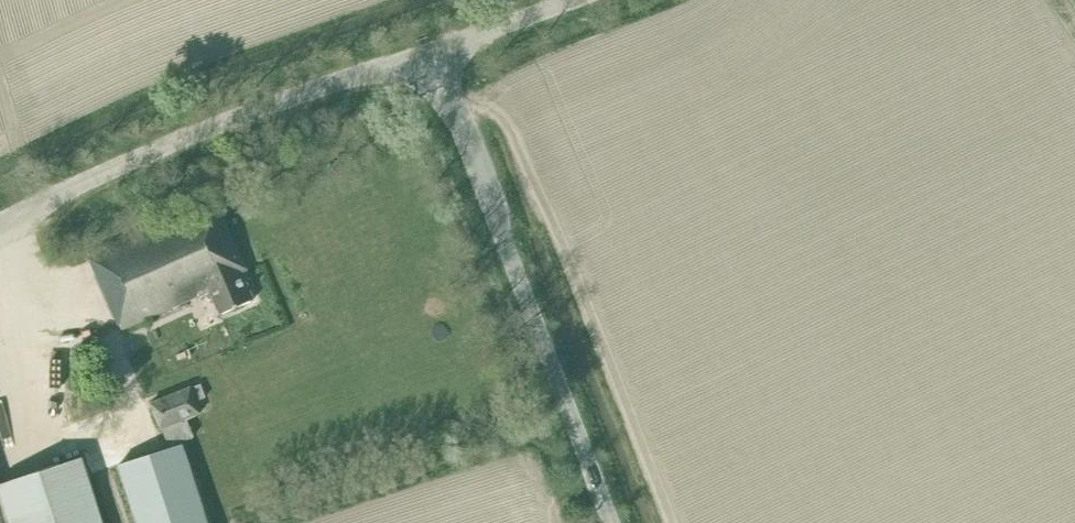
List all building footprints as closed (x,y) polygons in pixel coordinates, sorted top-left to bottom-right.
[(247,269),(214,199),(111,244),(88,254),(122,329),(209,290),(220,314),(254,299),(242,271),(247,269)] [(170,446),(182,441),(195,436),(187,418),(200,412),(190,387),(151,403),(161,428),(163,428),(170,446)] [(119,464),(138,522),(208,522),(183,444),(119,464)] [(83,456),(0,484),(0,522),(105,522),(83,456)]
